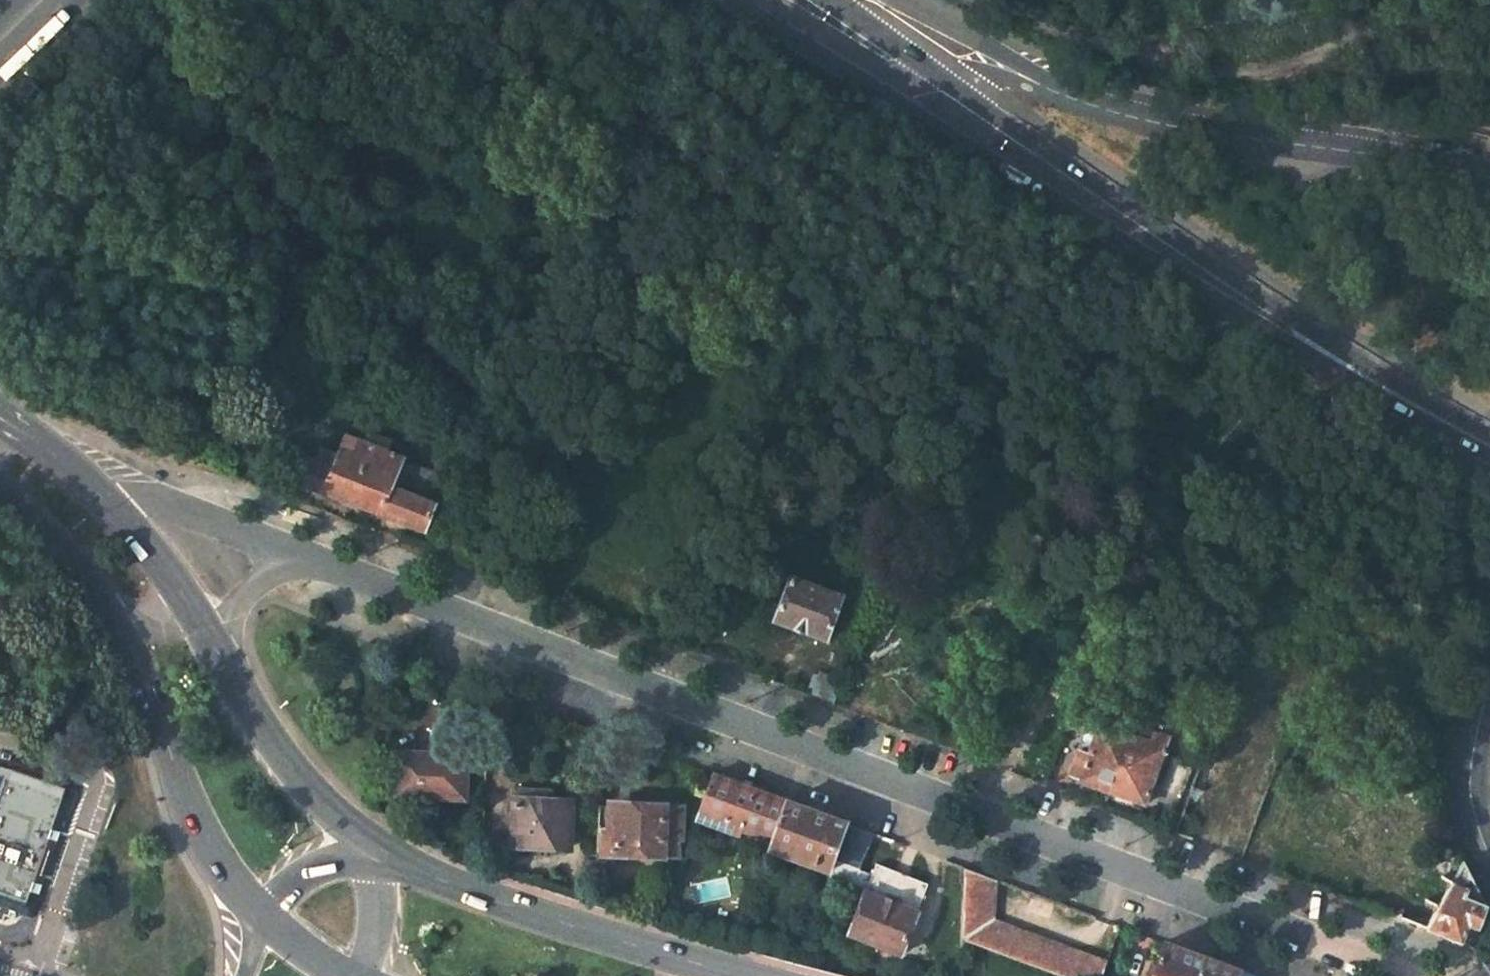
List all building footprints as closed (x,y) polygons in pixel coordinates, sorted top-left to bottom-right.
[(404,459),(344,436),(337,453),(330,471),(311,463),(304,460),(296,483),(422,531),(431,504),(417,498),(426,472),(402,463),(404,459)] [(319,446),(311,463),(330,471),(337,453),(319,446)] [(774,618),(826,638),(842,595),(790,576),(774,618)] [(808,695),(830,704),(839,680),(817,671),(808,695)] [(1137,724),(1119,717),(1117,724),(1134,730),(1137,724)] [(1141,734),(1134,730),(1117,724),(1102,718),(1090,748),(1079,744),(1071,766),(1081,770),(1080,773),(1146,801),(1167,745),(1164,725),(1147,719),(1141,734)] [(464,756),(397,753),(395,796),(462,799),(464,756)] [(62,792),(0,770),(0,925),(2,920),(11,923),(13,917),(16,918),(18,912),(15,911),(16,907),(22,910),(62,792)] [(695,817),(737,832),(739,828),(768,838),(782,798),(712,772),(695,817)] [(559,793),(514,791),(513,849),(568,850),(569,804),(558,803),(559,793)] [(768,838),(765,847),(829,869),(847,823),(782,798),(768,838)] [(674,836),(675,807),(618,804),(618,806),(601,806),(598,864),(610,864),(611,849),(672,852),(672,846),(669,846),(670,835),(674,836)] [(928,882),(879,862),(873,875),(856,869),(871,832),(847,823),(829,869),(828,874),(868,890),(851,932),(900,952),(928,882)] [(1427,873),(1451,885),(1462,863),(1454,843),(1440,850),(1427,873)] [(695,877),(698,867),(680,859),(676,870),(695,877)] [(1451,885),(1426,932),(1458,944),(1466,927),(1478,931),(1487,921),(1489,912),(1482,909),(1462,863),(1451,885)] [(1104,960),(994,919),(994,879),(963,867),(962,939),(1063,975),(1098,975),(1104,960)] [(1422,870),(1396,921),(1426,932),(1451,885),(1427,873),(1422,870)] [(1161,943),(1149,975),(1248,975),(1161,943)]
